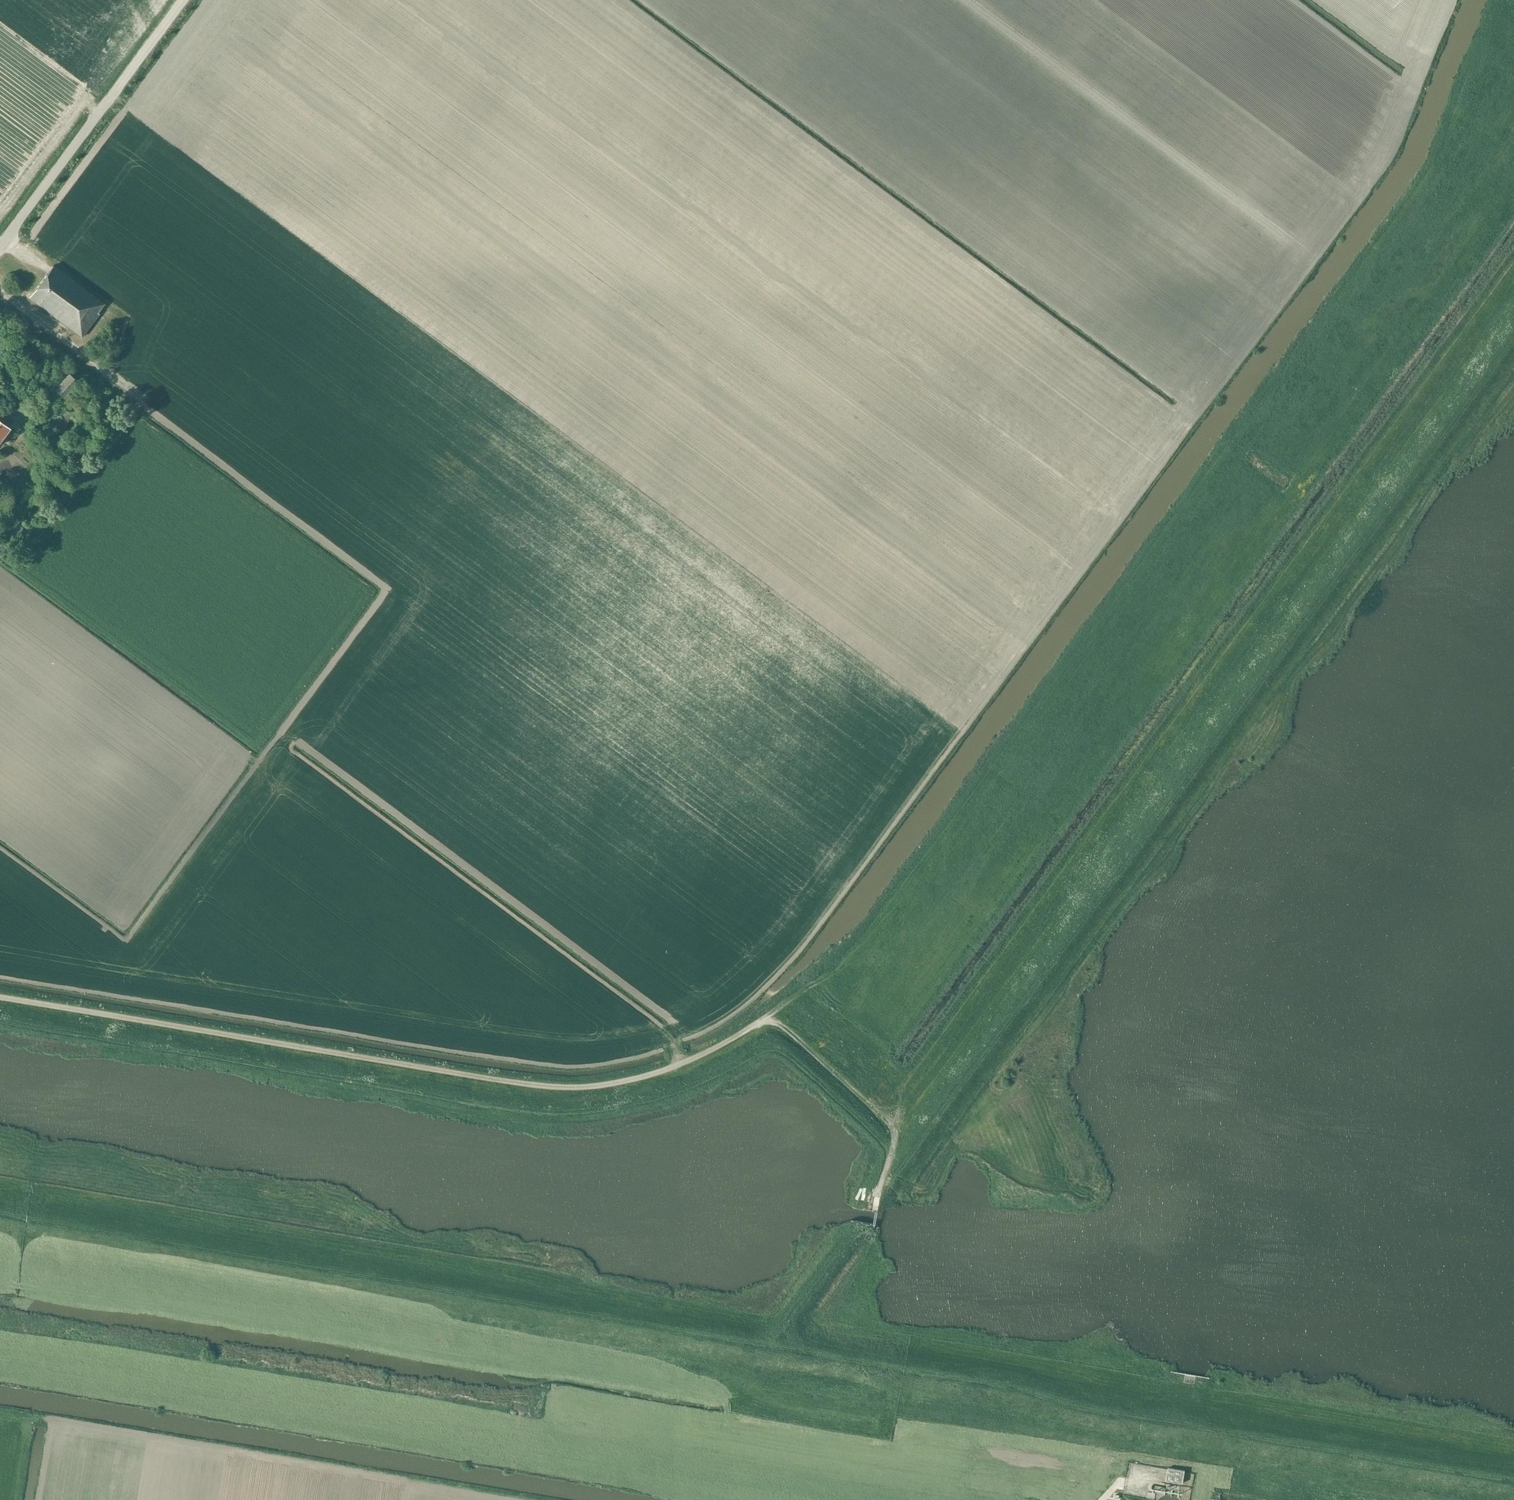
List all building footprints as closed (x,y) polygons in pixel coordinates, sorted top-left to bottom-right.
[(105,303),(53,265),(29,298),(82,337),(100,314),(98,313),(105,303)] [(79,381),(69,372),(54,388),(64,397),(79,381)] [(10,428),(0,421),(0,442),(10,428)] [(18,524),(10,534),(18,539),(25,529),(18,524)] [(1101,1460),(1100,1477),(1111,1478),(1112,1461),(1101,1460)] [(1183,1483),(1185,1470),(1168,1468),(1166,1480),(1183,1483)]
